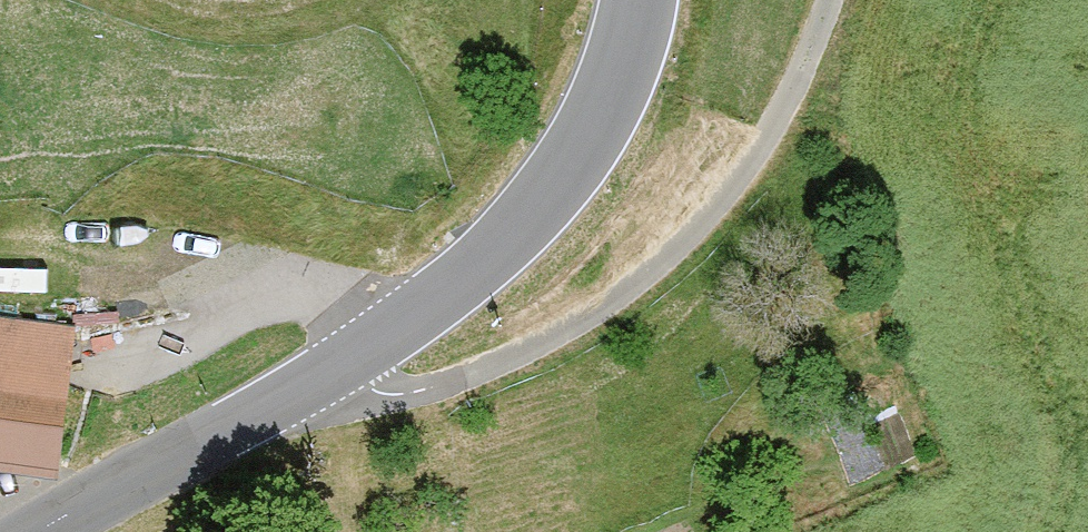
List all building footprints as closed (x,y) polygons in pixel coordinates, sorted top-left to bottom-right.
[(66,323),(0,316),(0,473),(51,478),(66,323)]
